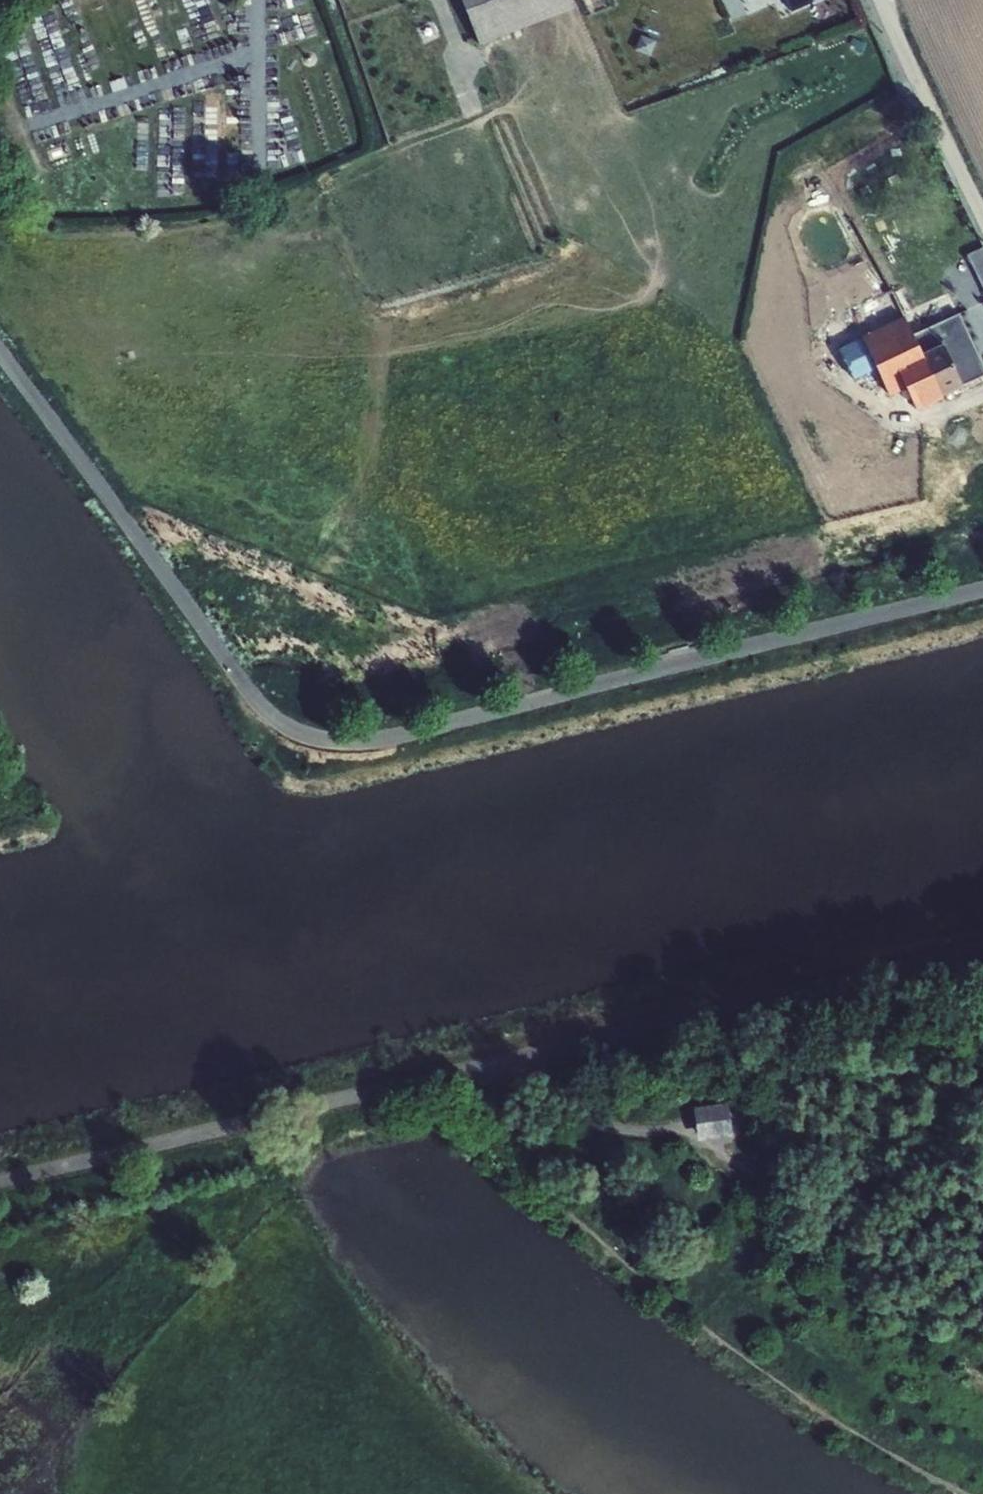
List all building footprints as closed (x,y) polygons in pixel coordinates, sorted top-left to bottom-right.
[(572,0),(462,0),(480,45),(575,8),(572,0)] [(792,11),(819,0),(788,0),(792,11)] [(251,187),(239,190),(242,200),(254,197),(251,187)] [(967,255),(982,289),(982,247),(967,255)] [(887,345),(897,365),(943,344),(933,325),(925,328),(918,311),(914,313),(908,299),(898,304),(903,314),(887,321),(897,341),(887,345)] [(933,325),(943,344),(962,386),(982,376),(982,364),(959,313),(933,325)] [(943,344),(897,365),(916,408),(962,386),(943,344)] [(880,345),(866,352),(886,397),(901,390),(880,345)] [(727,1101),(692,1107),(698,1141),(732,1135),(727,1101)]
